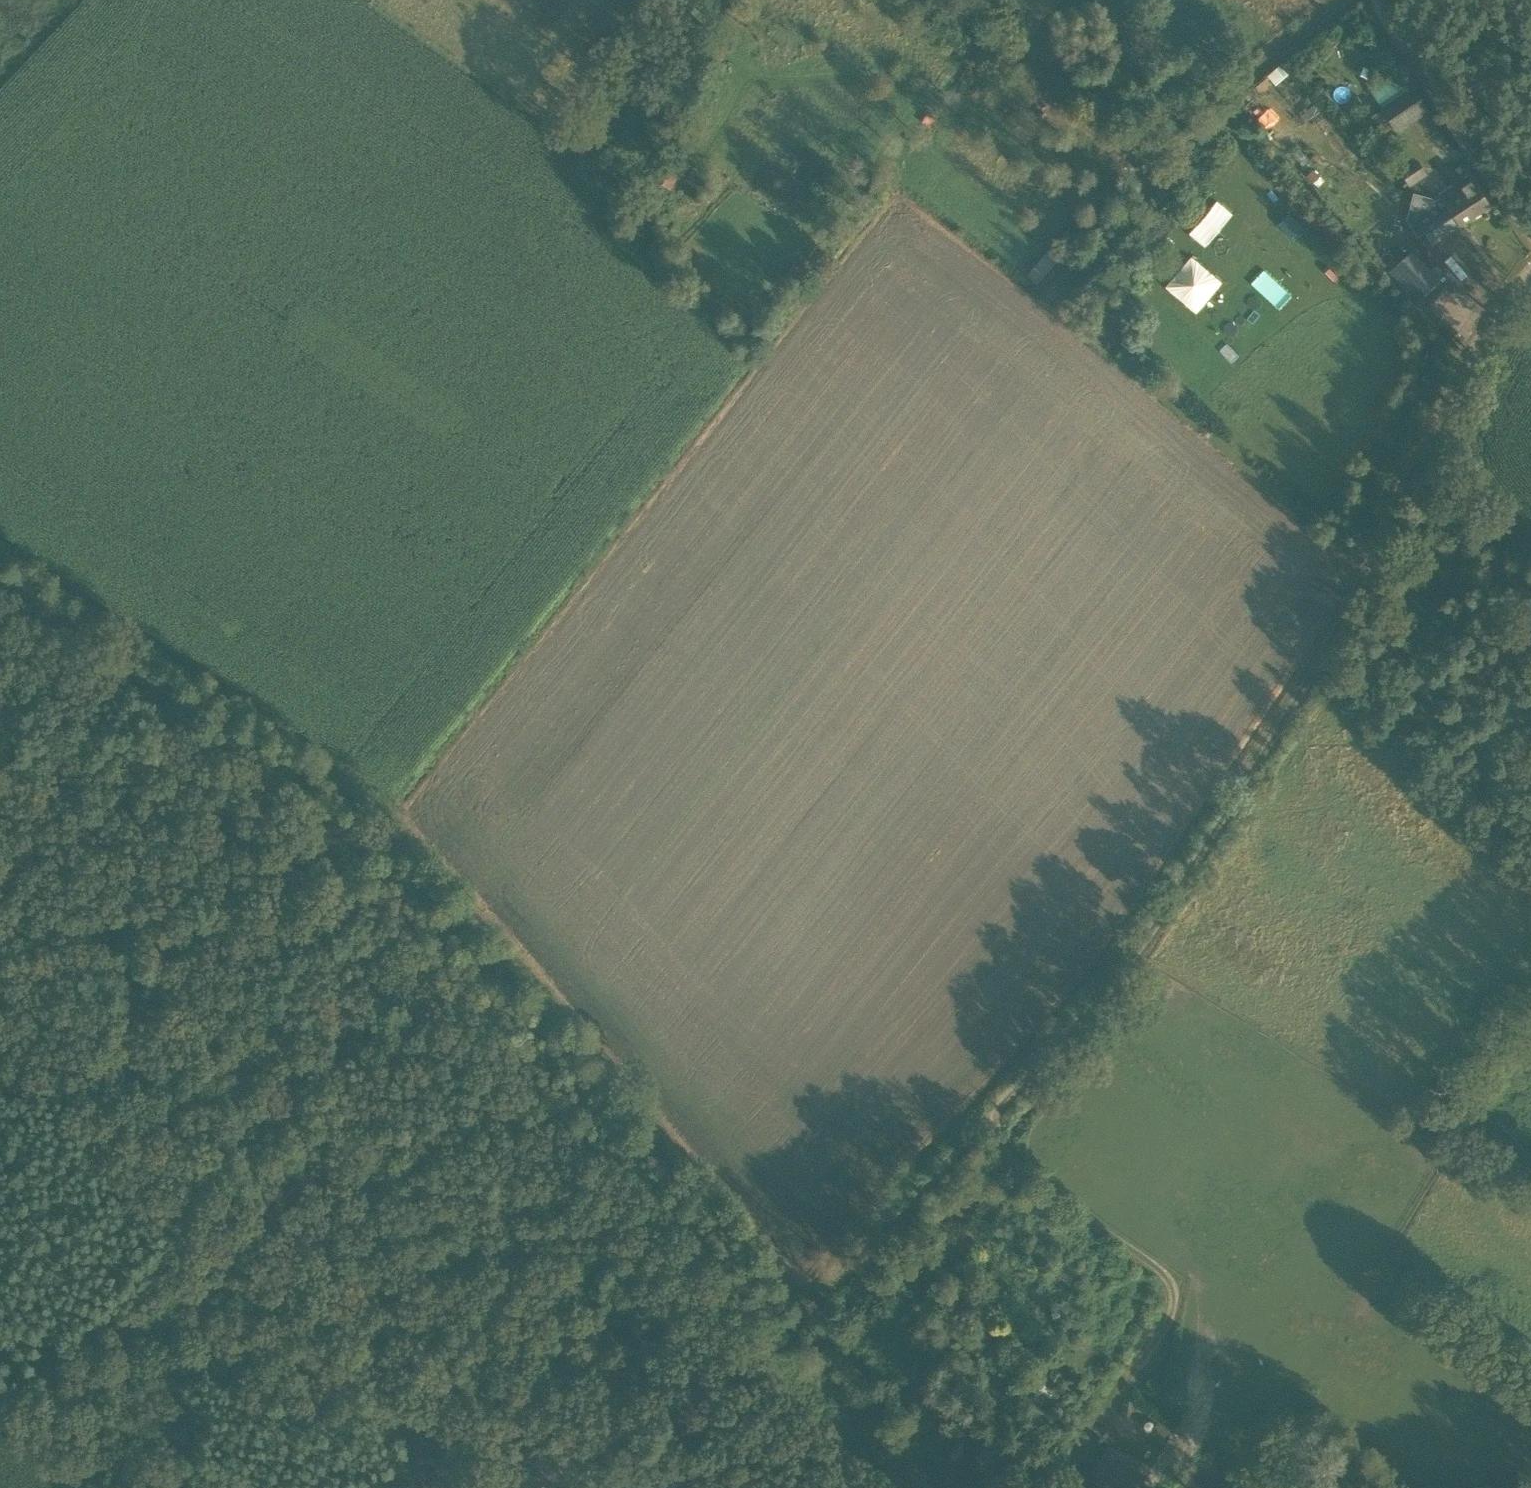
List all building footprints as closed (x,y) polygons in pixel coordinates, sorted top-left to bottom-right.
[(1411,89),(1407,92),(1394,73),(1370,89),(1383,108),(1372,116),(1386,138),(1426,111),(1411,89)] [(1409,186),(1427,174),(1416,159),(1398,171),(1409,186)] [(1470,174),(1432,198),(1440,210),(1439,210),(1444,218),(1450,213),(1451,214),(1453,213),(1461,225),(1490,206),(1470,174)] [(1203,239),(1225,214),(1206,197),(1184,221),(1203,239)] [(1433,244),(1461,225),(1453,213),(1451,214),(1450,213),(1444,218),(1439,210),(1440,210),(1432,198),(1411,211),(1411,212),(1405,216),(1416,232),(1422,227),(1433,244)] [(1276,225),(1290,239),(1303,226),(1289,212),(1276,225)] [(1039,284),(1066,250),(1054,240),(1027,275),(1039,284)] [(1435,264),(1431,268),(1412,247),(1388,270),(1417,300),(1441,278),(1440,277),(1443,274),(1435,264)] [(1118,1487),(1135,1487),(1148,1469),(1139,1462),(1136,1467),(1118,1455),(1121,1451),(1113,1446),(1095,1473),(1118,1487)]
